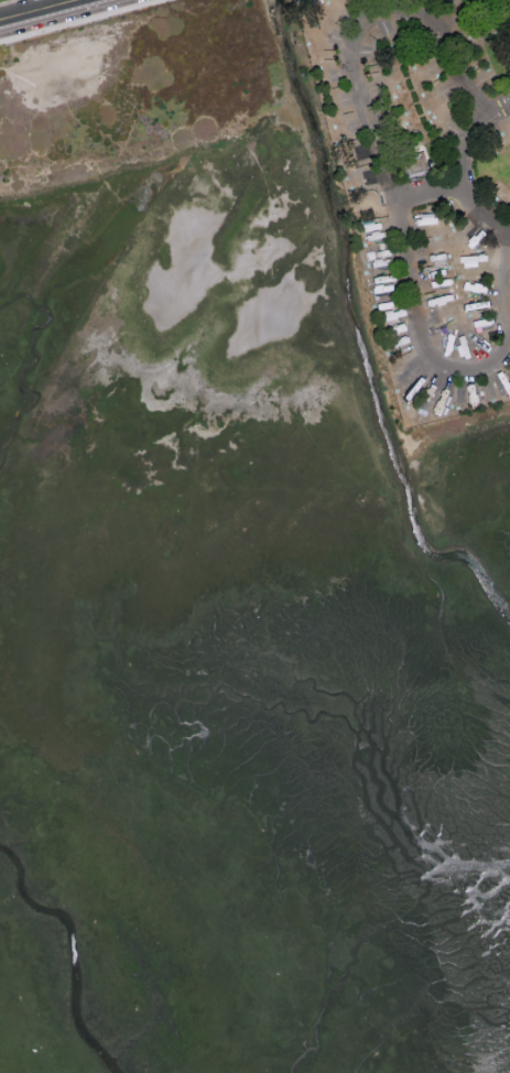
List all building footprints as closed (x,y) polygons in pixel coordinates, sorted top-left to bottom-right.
[(406,175),(427,171),(424,151),(403,155),(406,175)]
